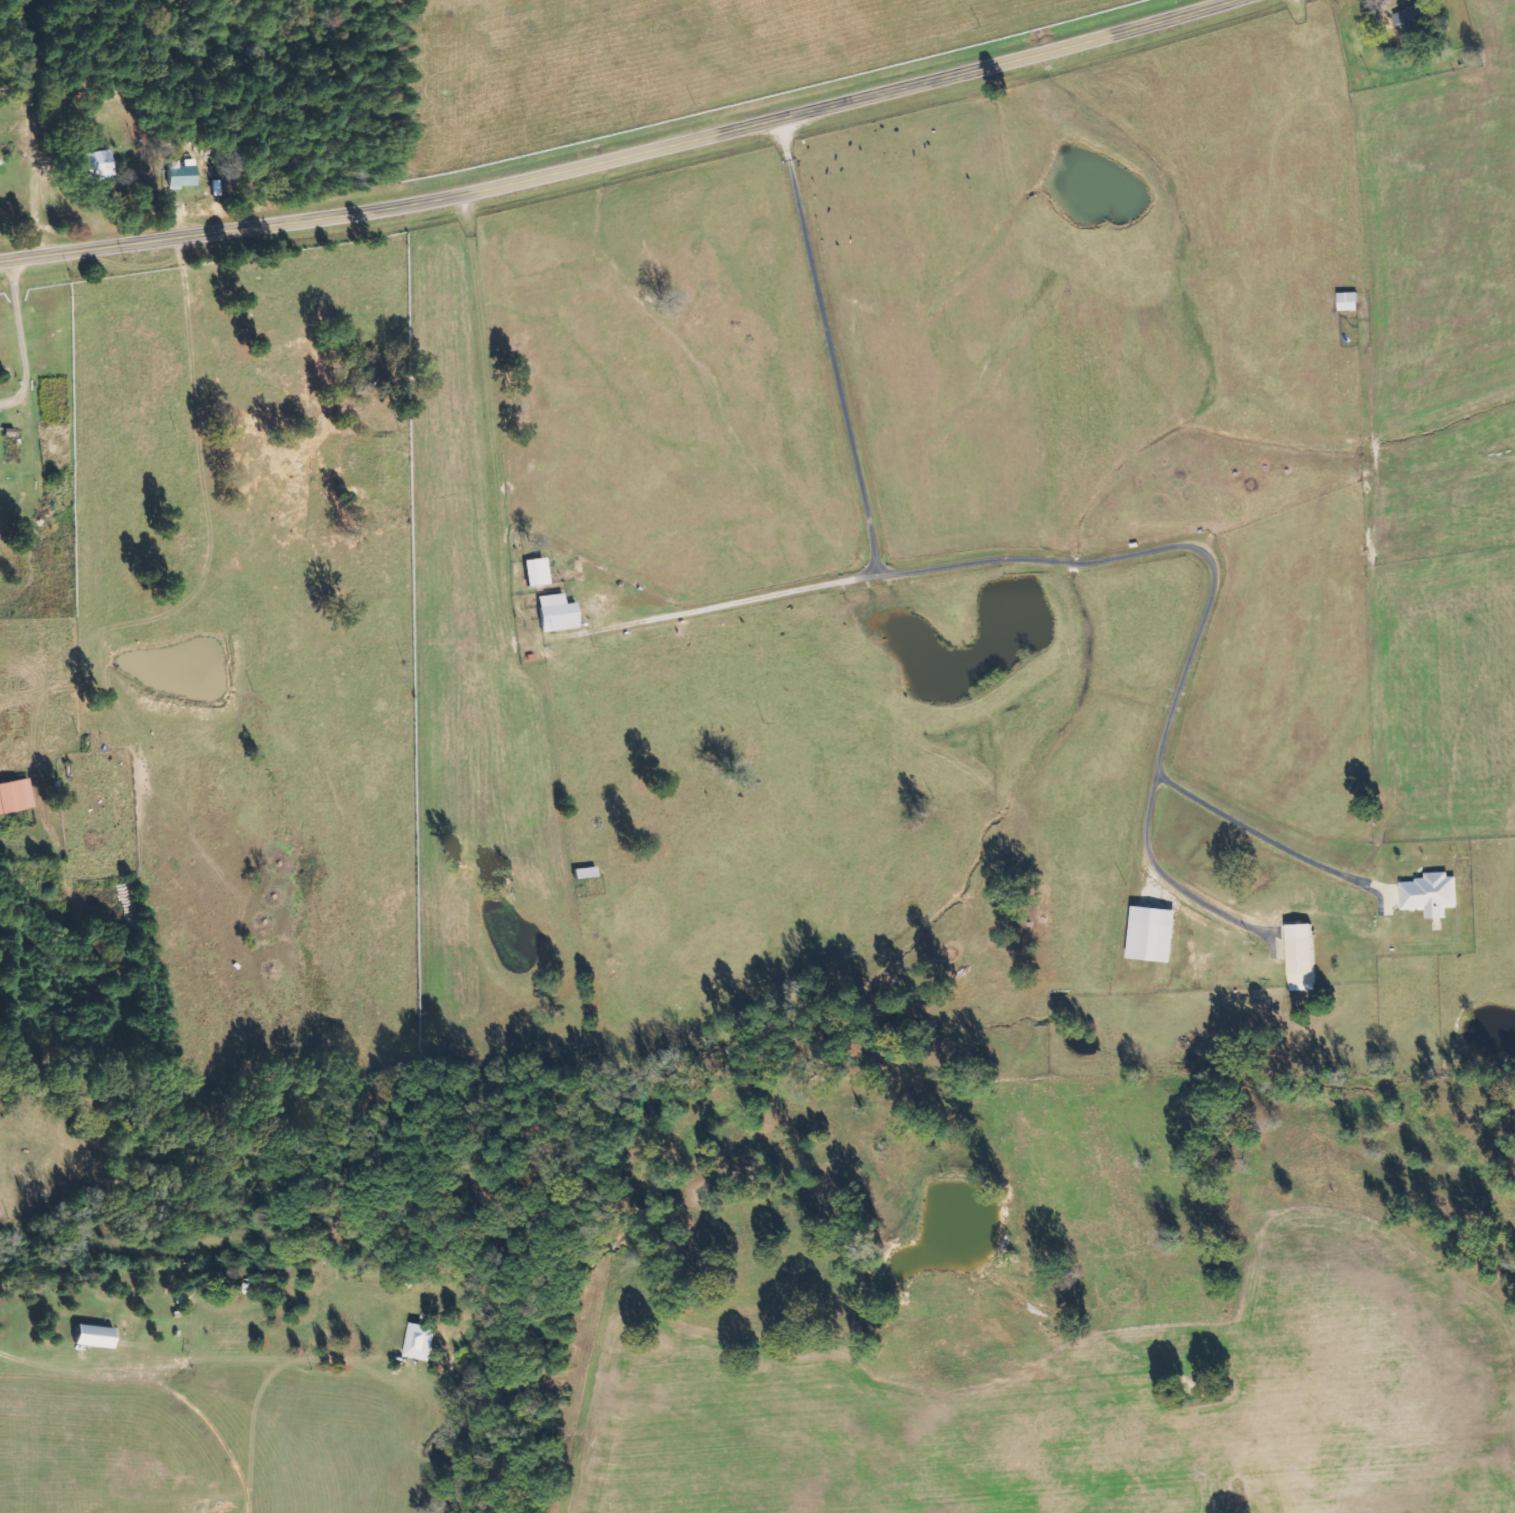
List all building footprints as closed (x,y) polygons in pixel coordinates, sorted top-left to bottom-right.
[(1409,50),(1428,42),(1421,26),(1433,21),(1425,1),(1394,13),(1409,50)] [(70,156),(75,181),(111,174),(106,148),(70,156)] [(1358,292),(1337,293),(1338,311),(1358,310),(1358,292)] [(546,583),(542,556),(523,559),(527,586),(546,583)] [(536,596),(541,632),(578,626),(574,601),(564,603),(562,592),(536,596)] [(32,806),(26,777),(0,782),(0,813),(32,806)] [(1457,906),(1455,872),(1424,873),(1424,879),(1400,881),(1401,910),(1426,908),(1426,918),(1446,916),(1446,907),(1457,906)] [(1126,957),(1170,962),(1175,909),(1131,905),(1126,957)] [(1286,924),(1288,990),(1315,989),(1313,923),(1286,924)] [(437,1328),(410,1322),(403,1355),(429,1361),(437,1328)] [(72,1343),(109,1348),(112,1328),(75,1323),(72,1343)]
